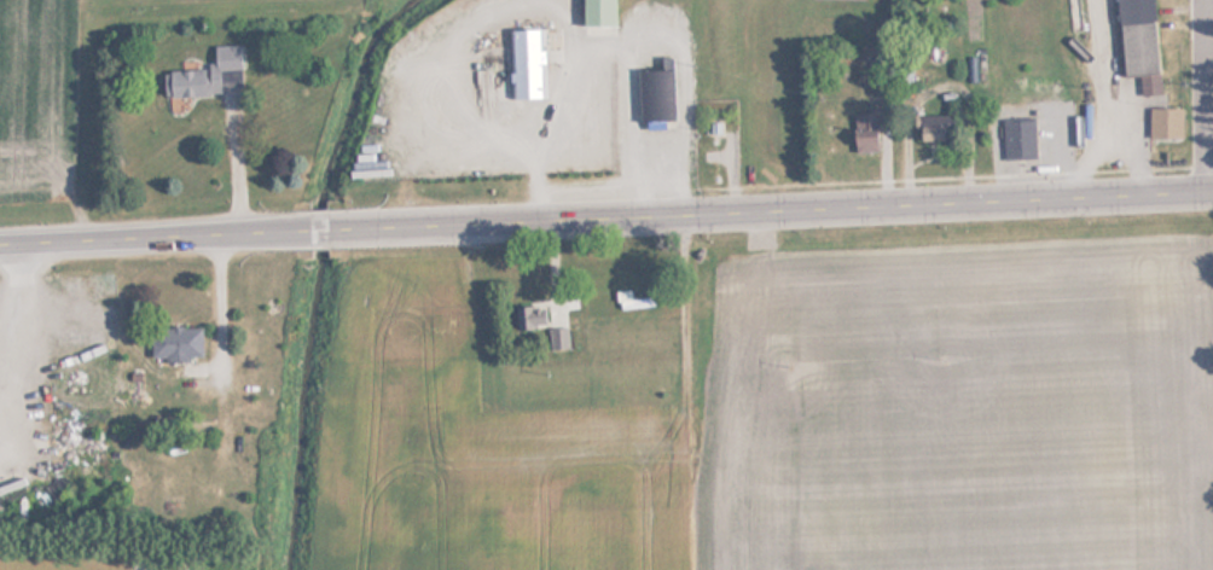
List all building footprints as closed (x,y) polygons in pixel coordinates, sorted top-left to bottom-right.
[(612,0),(579,0),(580,27),(613,25),(612,0)] [(1119,75),(1138,75),(1139,94),(1157,93),(1153,0),(1116,0),(1119,75)] [(510,29),(511,99),(545,99),(544,29),(510,29)] [(213,46),(213,69),(162,70),(163,97),(220,95),(220,88),(240,88),(239,45),(213,46)] [(637,123),(674,124),(674,58),(660,57),(660,70),(637,70),(637,123)] [(1180,107),(1148,109),(1149,139),(1180,139),(1180,107)] [(877,152),(877,112),(852,112),(852,152),(877,152)] [(917,140),(950,140),(950,115),(917,115),(917,140)] [(1000,121),(1000,159),(1033,159),(1033,121),(1000,121)] [(629,299),(628,291),(615,292),(617,312),(655,308),(654,297),(629,299)] [(515,333),(547,330),(550,349),(561,348),(557,303),(512,307),(515,333)] [(150,328),(150,359),(201,359),(201,328),(150,328)]
